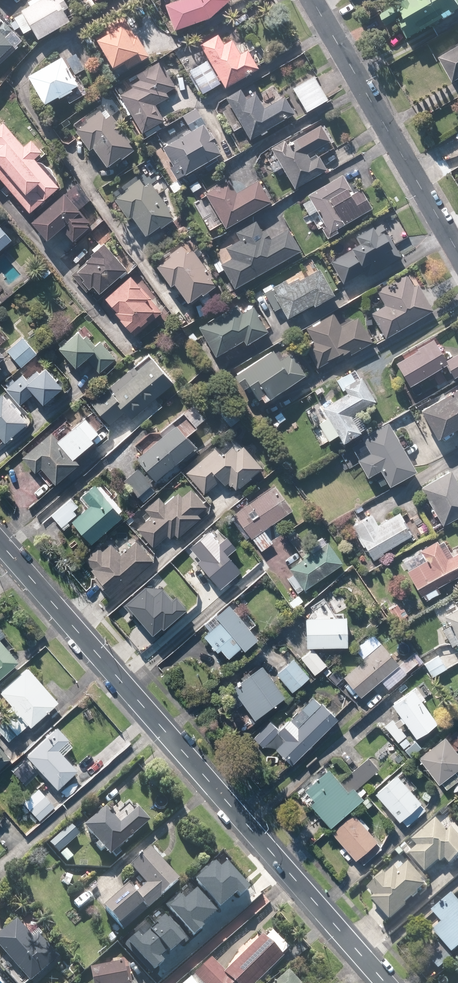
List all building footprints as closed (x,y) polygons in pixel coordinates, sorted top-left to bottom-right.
[(29,3),(31,6),(24,9),(25,12),(18,16),(26,32),(33,29),(39,41),(74,20),(68,10),(71,8),(66,0),(34,0),(29,3)] [(208,19),(214,17),(233,0),(179,0),(169,3),(177,29),(208,19)] [(405,43),(457,13),(457,0),(389,0),(371,10),(382,29),(394,23),(405,43)] [(97,32),(118,66),(146,50),(134,30),(137,28),(128,14),(97,32)] [(16,45),(0,27),(0,60),(16,45)] [(227,45),(220,34),(202,45),(228,87),(261,67),(250,49),(242,54),(234,41),(227,45)] [(437,60),(450,84),(457,79),(457,48),(437,60)] [(67,96),(71,102),(90,92),(78,74),(86,70),(77,52),(33,74),(48,103),(62,96),(64,98),(67,96)] [(208,58),(189,69),(202,92),(221,81),(208,58)] [(169,92),(178,86),(168,69),(163,60),(139,74),(142,79),(134,84),(136,87),(123,94),(145,131),(165,119),(157,105),(171,97),(169,92)] [(318,75),(295,88),(309,111),(332,98),(318,75)] [(249,99),(243,89),(229,97),(254,139),(298,112),(287,94),(266,107),(258,94),(249,99)] [(95,149),(98,146),(112,165),(124,156),(125,158),(136,149),(135,147),(117,126),(121,123),(114,115),(111,117),(105,110),(83,128),(80,130),(95,149)] [(2,178),(33,212),(63,185),(39,158),(46,152),(34,138),(27,145),(0,115),(0,180),(2,178)] [(179,179),(204,164),(209,172),(221,164),(217,157),(225,152),(208,122),(204,115),(190,124),(192,127),(178,136),(180,138),(161,149),(179,179)] [(331,168),(323,154),(336,146),(333,141),(321,120),(274,147),(265,152),(275,172),(285,166),(297,187),(331,168)] [(117,197),(134,217),(137,215),(152,233),(164,223),(166,225),(177,216),(171,210),(174,208),(146,174),(117,197)] [(198,174),(187,180),(194,193),(205,187),(198,174)] [(341,231),(340,228),(368,212),(376,207),(364,188),(356,193),(345,174),(311,194),(330,225),(326,227),(331,237),(341,231)] [(226,221),(229,227),(275,201),(262,180),(238,194),(230,180),(193,202),(209,231),(226,221)] [(95,219),(84,206),(91,199),(78,185),(70,192),(69,190),(36,220),(54,239),(66,228),(78,241),(95,225),(93,222),(95,219)] [(266,234),(258,220),(238,232),(242,239),(227,248),(233,258),(224,263),(237,287),(304,250),(284,214),(267,224),(271,231),(266,234)] [(15,239),(3,224),(0,227),(0,252),(15,239)] [(360,233),(366,242),(334,260),(346,282),(367,270),(370,275),(404,255),(389,229),(382,233),(377,224),(360,233)] [(160,263),(176,284),(179,281),(194,301),(206,292),(208,294),(220,284),(215,277),(217,276),(190,240),(160,263)] [(87,279),(94,287),(98,284),(104,291),(132,267),(108,241),(96,251),(98,253),(91,260),(92,261),(83,269),(89,277),(87,279)] [(276,311),(285,305),(291,316),(318,301),(319,304),(340,293),(338,290),(325,267),(305,278),(303,275),(290,282),(288,279),(275,287),(266,292),(276,311)] [(387,305),(373,313),(387,338),(436,309),(420,282),(416,285),(408,272),(379,290),(387,305)] [(108,297),(136,329),(143,323),(145,325),(153,318),(151,316),(159,308),(156,305),(150,298),(152,296),(143,286),(145,285),(135,273),(108,297)] [(218,355),(245,340),(248,345),(270,332),(267,327),(250,297),(201,326),(218,355)] [(343,326),(334,311),(307,327),(314,340),(305,345),(319,367),(346,351),(347,353),(352,350),(354,353),(376,340),(361,316),(343,326)] [(89,360),(102,373),(119,356),(103,340),(98,344),(83,328),(64,347),(82,366),(89,360)] [(40,352),(24,336),(9,351),(24,367),(40,352)] [(449,359),(436,337),(398,360),(413,385),(448,364),(457,378),(457,377),(457,354),(449,359)] [(270,399),(298,381),(302,387),(312,380),(309,374),(288,341),(239,372),(249,388),(256,383),(265,397),(267,396),(270,399)] [(6,367),(1,362),(9,355),(0,346),(0,373),(6,367)] [(95,399),(113,422),(126,411),(132,418),(180,380),(156,350),(95,399)] [(69,384),(51,365),(48,367),(39,358),(7,388),(34,417),(69,384)] [(347,388),(350,393),(315,413),(325,431),(326,430),(331,439),(340,434),(345,443),(365,432),(364,430),(370,426),(360,410),(379,399),(370,383),(360,366),(337,380),(343,391),(347,388)] [(457,429),(457,389),(425,408),(442,438),(457,429)] [(0,398),(0,433),(8,442),(31,422),(7,393),(0,398)] [(79,456),(99,439),(96,436),(103,430),(107,435),(112,431),(93,410),(62,438),(55,430),(25,457),(51,486),(57,480),(60,483),(84,462),(79,456)] [(372,477),(384,469),(394,485),(422,468),(392,420),(364,438),(373,451),(360,458),(372,477)] [(183,421),(138,459),(157,482),(202,444),(183,421)] [(225,455),(218,446),(186,472),(204,494),(224,479),(228,484),(230,482),(233,485),(234,484),(238,489),(267,466),(249,443),(241,450),(237,445),(225,455)] [(140,467),(126,479),(140,494),(154,481),(140,467)] [(423,485),(444,524),(457,516),(457,477),(454,468),(423,485)] [(93,503),(75,519),(95,542),(128,513),(100,482),(85,495),(93,503)] [(246,538),(252,534),(264,550),(277,541),(268,528),(298,507),(281,482),(237,512),(242,518),(235,523),(246,538)] [(192,484),(168,504),(161,496),(147,507),(154,515),(138,528),(154,547),(169,534),(173,538),(178,534),(180,537),(205,516),(202,513),(210,506),(207,503),(192,484)] [(387,554),(385,551),(416,533),(403,511),(381,524),(375,513),(353,526),(373,559),(374,561),(387,554)] [(190,547),(222,587),(242,571),(228,554),(235,548),(226,537),(219,543),(210,532),(190,547)] [(102,576),(99,579),(114,596),(157,558),(140,538),(123,552),(114,542),(105,551),(100,545),(86,558),(102,576)] [(440,586),(457,576),(457,553),(455,555),(447,539),(442,542),(440,539),(422,549),(428,560),(410,570),(424,595),(427,602),(443,593),(440,586)] [(295,572),(289,577),(300,593),(346,562),(331,540),(292,567),(295,572)] [(124,604),(153,635),(185,606),(175,595),(173,597),(163,586),(146,585),(124,604)] [(454,645),(457,643),(457,644),(457,602),(437,613),(454,645)] [(211,630),(205,635),(220,651),(224,648),(232,657),(243,648),(246,651),(262,636),(232,603),(207,625),(211,630)] [(352,616),(308,617),(309,646),(353,645),(352,616)] [(19,660),(0,638),(0,677),(19,660)] [(367,654),(369,656),(347,676),(364,695),(401,663),(383,643),(380,646),(378,645),(367,654)] [(314,649),(302,658),(316,676),(328,666),(314,649)] [(296,658),(277,673),(293,692),(311,678),(296,658)] [(246,701),(259,718),(290,694),(265,663),(235,687),(240,693),(235,697),(241,704),(246,701)] [(0,719),(0,730),(11,741),(30,723),(32,725),(59,699),(28,666),(0,693),(0,714),(3,717),(0,719)] [(379,716),(386,725),(384,727),(392,738),(395,737),(403,748),(413,741),(401,725),(407,721),(419,736),(440,720),(425,700),(428,698),(419,685),(416,687),(379,716)] [(280,749),(294,764),(341,716),(318,693),(282,729),(273,720),(257,736),(275,754),(280,749)] [(65,753),(75,744),(57,725),(26,754),(58,787),(78,767),(65,753)] [(450,733),(423,755),(447,783),(451,788),(457,782),(457,742),(450,733)] [(13,757),(0,744),(0,770),(13,757)] [(352,787),(331,764),(303,791),(333,823),(366,792),(357,782),(352,787)] [(429,806),(398,771),(377,790),(407,826),(429,806)] [(38,786),(21,801),(39,821),(56,806),(38,786)] [(115,814),(108,807),(88,826),(116,856),(154,821),(137,802),(134,804),(131,800),(115,814)] [(388,844),(356,809),(333,829),(365,864),(388,844)] [(439,818),(415,839),(418,842),(416,844),(419,847),(411,854),(426,872),(442,859),(444,861),(448,858),(453,864),(457,859),(457,829),(447,816),(442,821),(439,818)] [(68,847),(83,835),(74,824),(52,843),(69,863),(76,857),(68,847)] [(129,887),(104,910),(125,931),(178,882),(149,851),(129,870),(144,886),(136,894),(129,887)] [(403,854),(366,889),(393,918),(430,883),(403,854)] [(228,865),(221,870),(215,863),(194,881),(219,910),(236,895),(239,898),(249,890),(228,865)] [(169,910),(193,938),(206,927),(204,925),(216,915),(196,891),(184,902),(182,899),(169,910)] [(456,893),(435,911),(445,922),(437,930),(457,952),(457,951),(457,895),(456,893)] [(151,970),(152,969),(154,972),(165,963),(162,960),(187,938),(168,917),(143,939),(138,933),(128,943),(133,948),(132,948),(151,970)] [(19,918),(0,935),(0,944),(33,981),(61,955),(41,932),(36,937),(19,918)] [(287,955),(285,954),(292,947),(275,929),(269,935),(266,933),(227,971),(213,957),(185,982),(259,982),(287,955)] [(441,940),(428,952),(442,968),(455,956),(441,940)] [(94,982),(134,982),(131,961),(92,967),(94,982)] [(274,982),(303,982),(289,969),(274,982)]
